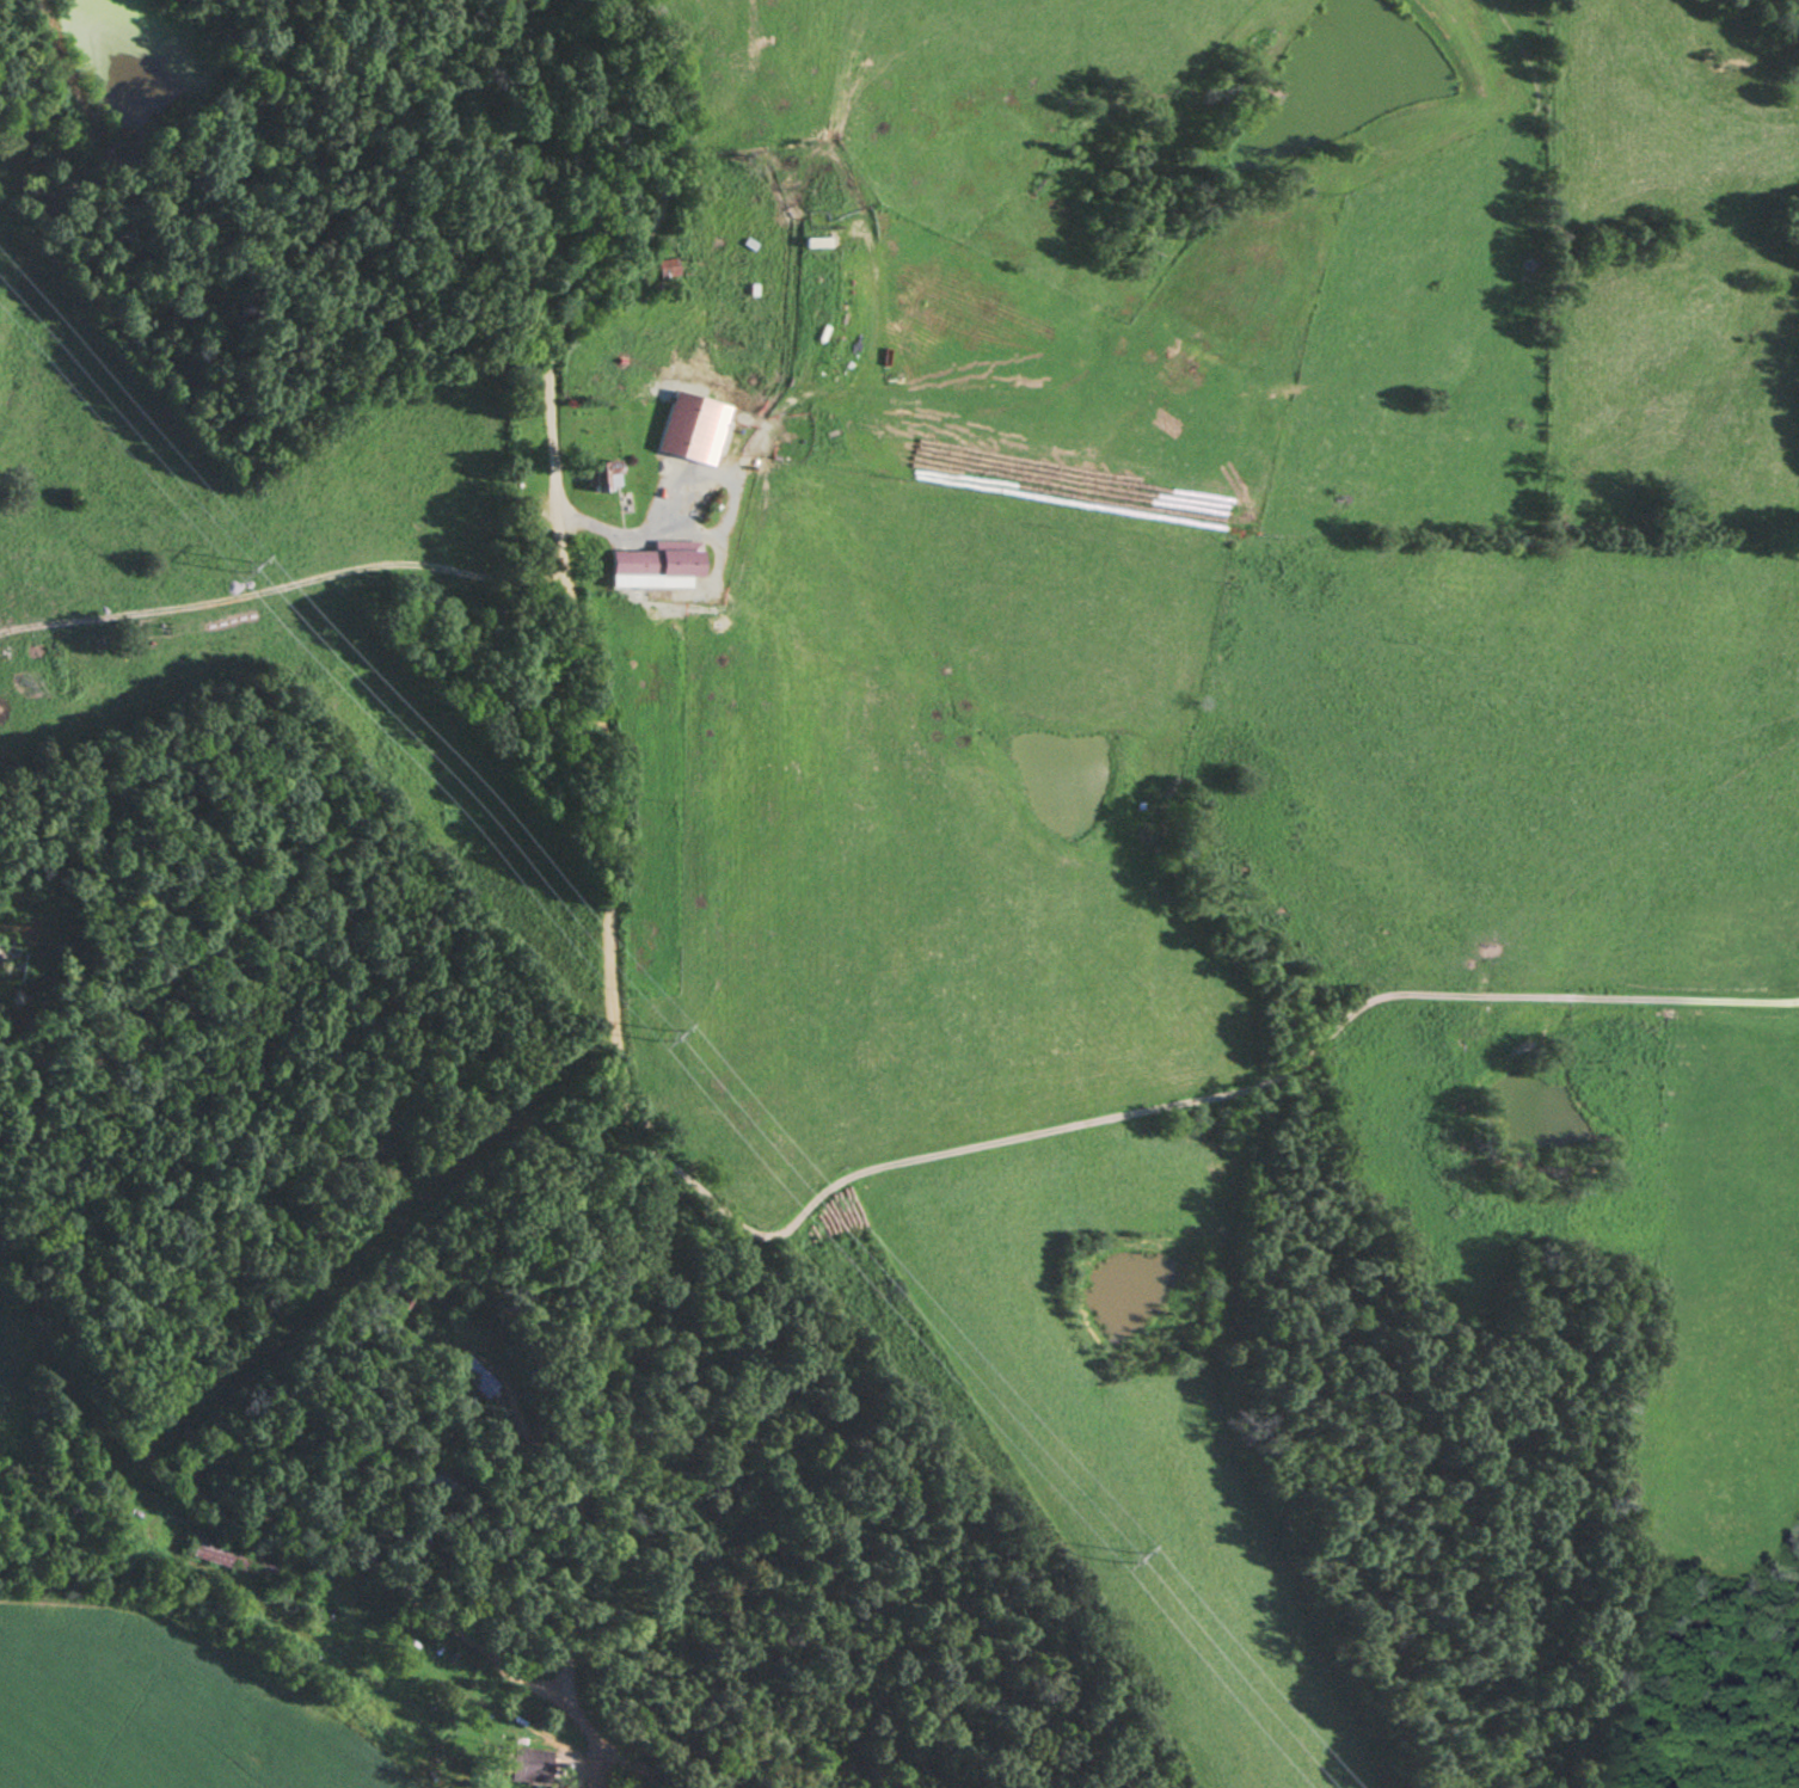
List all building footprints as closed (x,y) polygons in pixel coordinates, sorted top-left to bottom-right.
[(653,279),(682,276),(680,258),(651,261),(653,279)] [(592,490),(622,490),(622,461),(592,461),(592,490)] [(701,577),(701,540),(655,539),(655,550),(610,550),(610,587),(692,588),(692,577),(701,577)] [(487,1398),(501,1384),(469,1353),(455,1367),(487,1398)] [(195,1533),(189,1557),(274,1578),(280,1554),(195,1533)] [(509,1770),(509,1779),(551,1779),(551,1749),(503,1748),(503,1770),(509,1770)]
